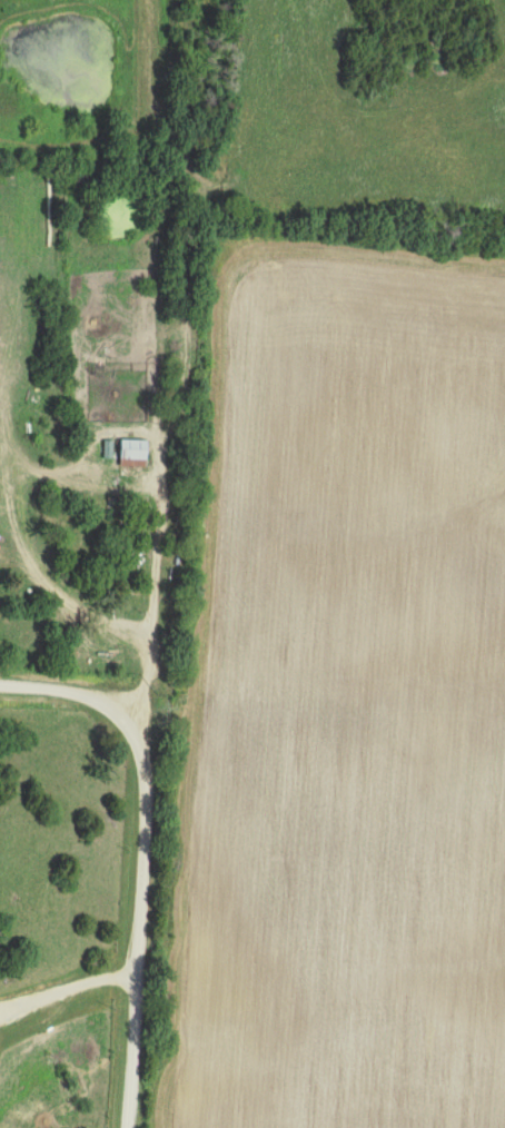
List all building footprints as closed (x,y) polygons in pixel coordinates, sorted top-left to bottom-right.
[(148,442),(121,442),(121,469),(148,469),(148,442)]
